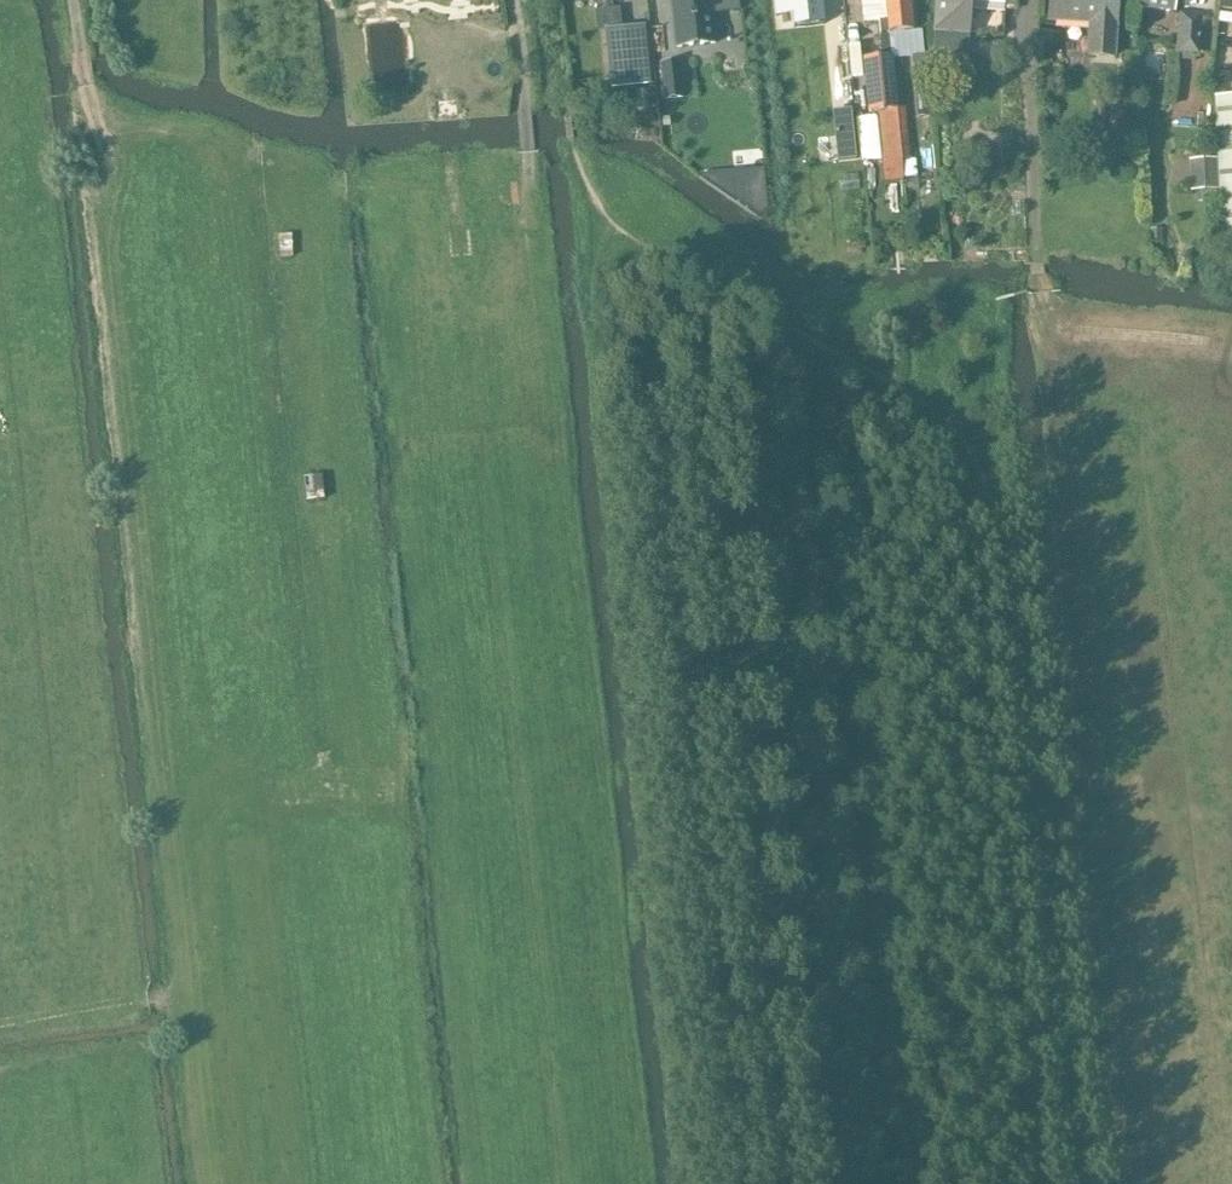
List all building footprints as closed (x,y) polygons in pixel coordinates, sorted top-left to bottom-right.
[(676,47),(715,43),(712,14),(738,12),(737,0),(672,0),(676,47)] [(776,16),(777,16),(776,8),(792,6),(794,27),(824,23),(822,0),(774,0),(776,16)] [(861,1),(862,22),(880,20),(881,33),(888,33),(887,20),(886,0),(861,0),(861,1)] [(888,33),(912,31),(909,0),(886,0),(888,33)] [(1005,0),(936,0),(932,57),(948,58),(967,60),(971,2),(1005,4),(1005,0)] [(1118,0),(1049,0),(1047,20),(1089,23),(1087,54),(1114,56),(1118,0)] [(1141,7),(1173,12),(1174,0),(1142,0),(1141,7)] [(1198,54),(1201,16),(1179,13),(1175,51),(1198,54)] [(625,27),(604,29),(610,87),(631,87),(625,27)] [(867,111),(875,111),(894,109),(895,109),(895,108),(888,33),(881,33),(879,36),(880,57),(863,58),(867,111)] [(923,55),(911,56),(913,88),(926,87),(923,55)] [(968,60),(967,60),(948,58),(947,75),(967,76),(968,60)] [(665,98),(683,97),(679,61),(662,63),(665,98)] [(926,87),(913,88),(916,116),(930,115),(928,87),(926,87)] [(1214,97),(1222,251),(1231,250),(1231,96),(1214,97)] [(909,159),(903,107),(895,108),(895,109),(894,109),(875,111),(882,163),(909,159)] [(851,116),(834,117),(839,161),(856,159),(851,116)] [(763,171),(700,177),(759,217),(766,211),(763,171)] [(1162,227),(1151,227),(1151,243),(1163,243),(1162,227)] [(321,477),(304,479),(306,500),(323,499),(321,477)]
